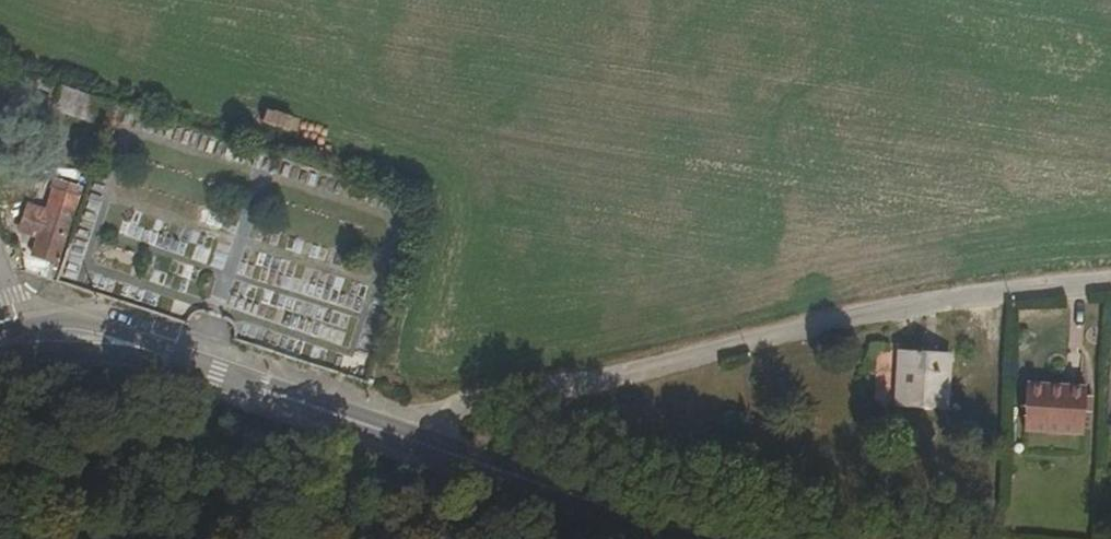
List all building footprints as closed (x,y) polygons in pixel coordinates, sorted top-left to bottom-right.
[(33,256),(60,264),(87,185),(54,174),(46,207),(27,202),(19,231),(38,236),(33,256)] [(942,411),(947,355),(897,353),(893,409),(942,411)] [(1082,432),(1084,385),(1028,382),(1026,429),(1082,432)]
